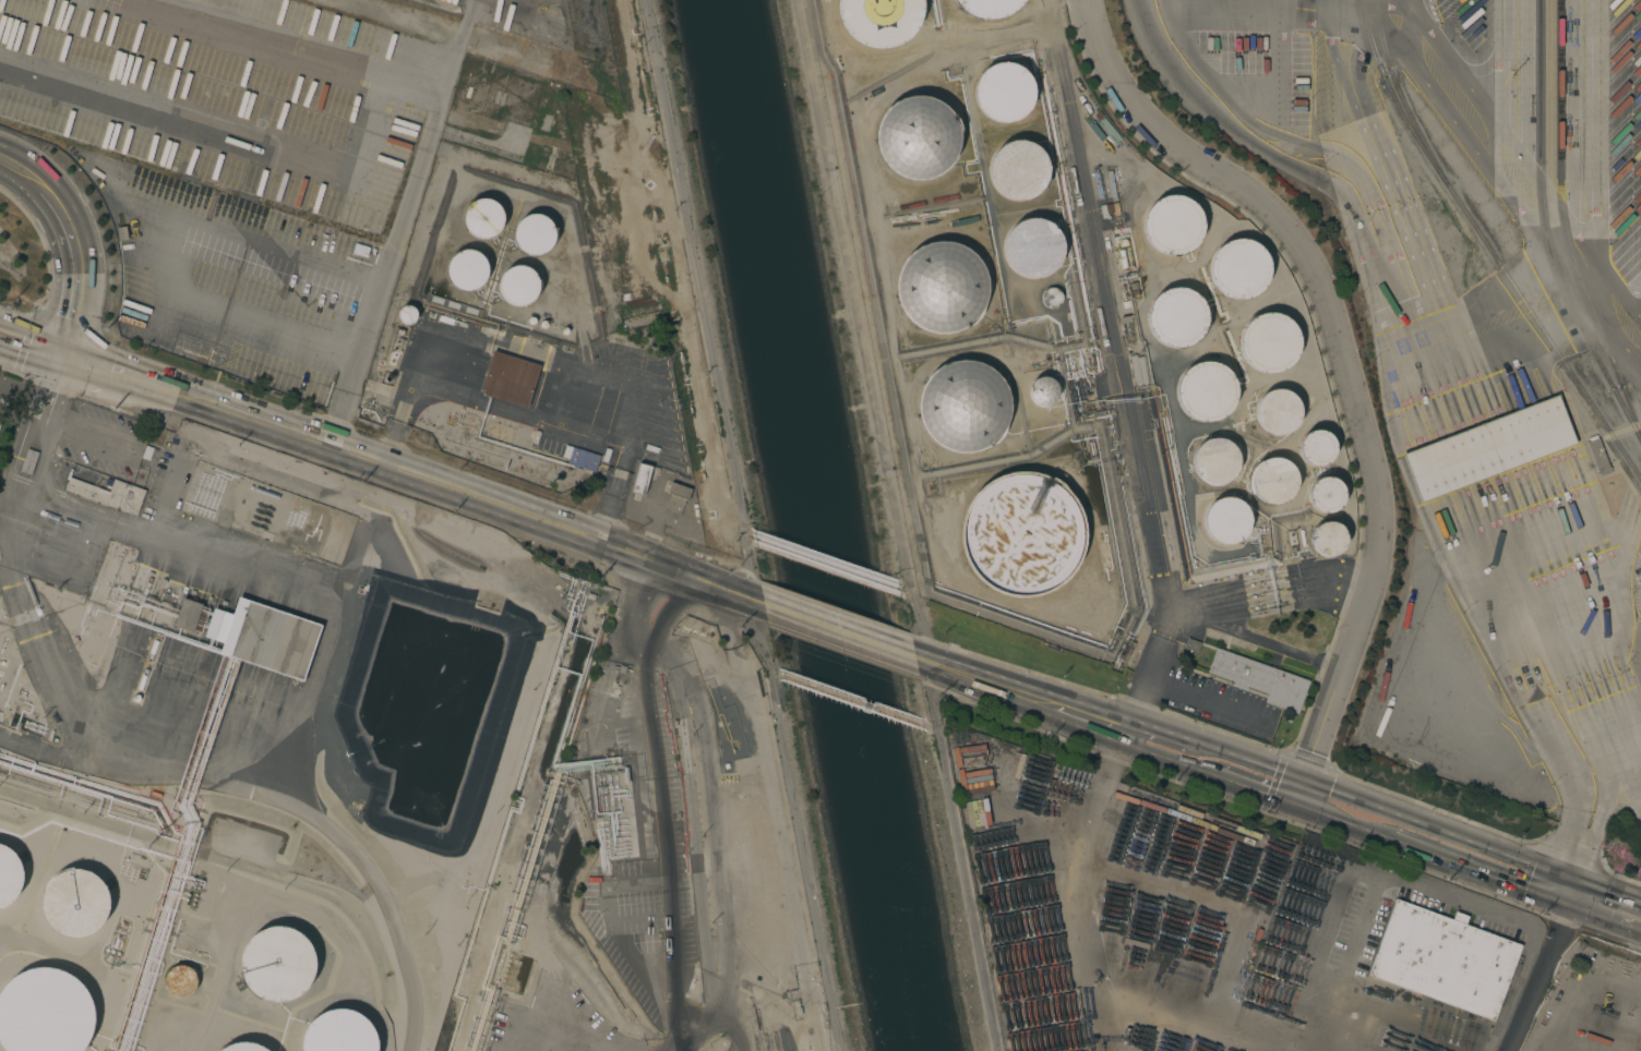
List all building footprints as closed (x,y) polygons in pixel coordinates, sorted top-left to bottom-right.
[(838,8),(838,0),(924,0),(924,2),(924,10),(923,17),(920,24),(917,31),(911,36),(906,41),(899,45),(891,47),(884,48),(876,48),(870,47),(862,44),(855,39),(850,35),(846,28),(841,22),(839,15),(838,8)] [(955,1),(954,0),(1022,0),(1020,2),(1015,8),(1008,12),(1002,15),(994,16),(986,17),(980,16),(972,14),(966,11),(959,7),(955,1)] [(1003,125),(997,124),(992,122),(987,120),(983,117),(980,112),(977,108),(974,102),(973,97),(973,92),(974,87),(975,82),(979,76),(982,73),(986,69),(991,67),(995,64),(1001,63),(1006,63),(1011,63),(1017,65),(1021,68),(1026,71),(1029,75),(1032,80),(1034,85),(1035,90),(1035,96),(1034,101),(1033,106),(1030,111),(1027,116),(1022,119),(1018,122),(1014,124),(1008,125),(1003,125)] [(917,183),(909,182),(902,180),(896,178),(889,173),(884,168),(881,162),(877,156),(875,148),(874,142),(875,134),(876,126),(879,120),(884,114),(889,109),(895,105),(901,101),(908,99),(915,99),(923,99),(930,101),(936,104),(943,108),(948,113),(953,119),(955,125),(957,133),(958,141),(957,147),(956,155),(953,161),(948,168),(944,172),(937,177),(931,180),(924,182),(917,183)] [(1018,201),(1013,201),(1007,198),(1003,196),(998,193),(995,190),(992,185),(990,180),(989,174),(987,170),(989,165),(990,159),(993,155),(995,150),(999,146),(1004,144),(1008,142),(1014,141),(1019,140),(1025,141),(1029,142),(1034,145),(1039,147),(1042,152),(1045,156),(1047,160),(1049,166),(1049,171),(1047,177),(1046,182),(1044,186),(1041,191),(1038,194),(1033,197),(1028,200),(1022,201),(1018,201)] [(1145,215),(1146,212),(1152,204),(1155,201),(1163,196),(1173,195),(1178,196),(1183,197),(1190,202),(1194,205),(1199,212),(1201,221),(1202,226),(1201,231),(1200,235),(1195,244),(1189,250),(1185,252),(1182,253),(1174,255),(1170,254),(1161,253),(1157,250),(1153,247),(1148,241),(1146,238),(1143,233),(1142,224),(1145,215)] [(481,239),(478,239),(475,238),(469,233),(465,228),(463,220),(464,214),(467,207),(471,202),(475,201),(481,198),(489,200),(495,202),(500,207),(503,214),(503,220),(502,228),(498,233),(495,235),(489,239),(481,239)] [(531,254),(528,253),(522,250),(517,244),(514,238),(514,230),(515,227),(518,220),(524,216),(530,214),(537,213),(544,215),(550,220),(552,222),(554,229),(554,237),(552,243),(548,249),(546,251),(539,254),(531,254)] [(1037,279),(1031,279),(1026,278),(1021,276),(1016,274),(1013,269),(1009,266),(1006,261),(1005,256),(1004,251),(1004,245),(1005,240),(1007,235),(1009,231),(1013,227),(1017,224),(1021,221),(1027,219),(1032,218),(1037,218),(1042,219),(1047,221),(1052,224),(1056,228),(1059,231),(1062,237),(1064,241),(1064,246),(1064,252),(1063,257),(1062,262),(1058,266),(1055,270),(1051,274),(1046,277),(1041,278),(1037,279)] [(1218,247),(1221,245),(1229,241),(1237,239),(1242,239),(1250,241),(1258,245),(1260,249),(1266,255),(1267,259),(1269,267),(1269,271),(1267,280),(1265,283),(1260,290),(1254,294),(1250,297),(1242,299),(1232,298),(1227,297),(1223,294),(1217,289),(1214,286),(1210,277),(1209,267),(1212,256),(1215,251),(1218,247)] [(984,303),(980,311),(975,317),(970,323),(963,327),(957,330),(949,333),(941,334),(933,333),(925,330),(919,327),(912,323),(907,317),(901,311),(898,303),(896,295),(896,288),(897,279),(898,271),(902,265),(907,258),(912,253),(919,249),(925,245),(933,243),(942,242),(949,243),(957,245),(963,249),(970,253),(975,258),(981,265),(984,273),(985,280),(986,288),(985,295),(984,303)] [(466,289),(463,289),(456,287),(451,281),(447,275),(446,268),(447,265),(450,258),(455,253),(460,250),(468,249),(471,250),(478,252),(483,256),(487,263),(487,270),(487,274),(483,280),(479,286),(472,289),(466,289)] [(519,304),(516,304),(510,303),(504,299),(502,297),(499,290),(499,283),(500,277),(504,270),(510,267),(513,266),(519,265),(526,267),(529,268),(534,274),(537,279),(538,287),(536,293),(532,299),(526,303),(519,304)] [(1050,307),(1047,307),(1043,304),(1041,302),(1041,298),(1041,294),(1043,291),(1045,289),(1049,288),(1053,288),(1057,290),(1059,292),(1061,295),(1062,299),(1061,303),(1056,306),(1053,307),(1050,307)] [(1147,321),(1147,317),(1148,310),(1149,305),(1151,302),(1158,294),(1165,290),(1175,288),(1179,288),(1188,290),(1197,295),(1200,300),(1203,304),(1206,315),(1206,321),(1206,325),(1205,329),(1201,334),(1198,338),(1190,343),(1182,347),(1173,347),(1165,345),(1158,340),(1150,331),(1149,328),(1147,321)] [(406,324),(405,324),(402,323),(399,321),(397,317),(397,314),(398,311),(399,307),(404,305),(408,304),(410,305),(414,307),(416,310),(417,315),(416,318),(414,322),(409,324),(406,324)] [(1242,357),(1241,351),(1238,342),(1239,338),(1241,334),(1244,327),(1249,321),(1254,316),(1261,314),(1266,313),(1273,313),(1279,314),(1285,317),(1292,323),(1295,328),(1297,334),(1298,345),(1296,354),(1292,363),(1289,365),(1283,370),(1280,371),(1275,373),(1267,373),(1258,371),(1250,366),(1247,363),(1242,357)] [(404,339),(404,340),(404,342),(403,342),(402,342),(402,343),(404,345),(403,348),(400,347),(395,365),(387,363),(395,337),(403,339),(404,339)] [(480,394),(493,350),(540,365),(527,409),(480,394)] [(961,451),(954,450),(946,449),(938,446),(932,440),(926,435),(921,428),(918,421),(915,413),(914,406),(915,397),(918,389),(921,382),(925,375),(931,370),(937,365),(945,361),(953,360),(961,359),(969,359),(977,361),(984,364),(991,370),(996,375),(1002,382),(1005,389),(1007,397),(1007,404),(1007,413),(1005,421),(1002,428),(997,435),(991,440),(984,445),(978,448),(970,450),(961,451)] [(1177,383),(1179,377),(1184,372),(1188,367),(1194,364),(1200,362),(1212,362),(1218,364),(1222,366),(1230,374),(1233,379),(1236,388),(1235,398),(1231,410),(1222,416),(1211,422),(1197,420),(1193,419),(1186,413),(1179,406),(1176,391),(1176,388),(1177,383)] [(1043,406),(1035,404),(1030,399),(1029,392),(1029,388),(1031,383),(1035,378),(1040,376),(1042,376),(1046,377),(1050,378),(1053,380),(1056,384),(1057,390),(1056,397),(1053,401),(1051,403),(1043,406)] [(387,398),(375,395),(379,383),(392,386),(387,398)] [(1298,403),(1299,407),(1299,415),(1298,421),(1295,425),(1293,428),(1287,432),(1281,434),(1274,434),(1270,433),(1266,431),(1260,426),(1257,423),(1255,416),(1255,412),(1256,407),(1259,399),(1263,394),(1272,390),(1275,389),(1280,389),(1287,391),(1294,397),(1298,403)] [(1557,395),(1576,443),(1495,473),(1421,503),(1402,454),(1557,395)] [(1303,436),(1306,433),(1315,431),(1322,432),(1326,433),(1331,438),(1333,442),(1334,449),(1332,457),(1330,461),(1323,464),(1316,467),(1311,466),(1306,463),(1303,461),(1301,458),(1298,448),(1299,443),(1303,436)] [(1198,445),(1201,443),(1209,439),(1215,438),(1219,438),(1227,442),(1230,443),(1234,448),(1237,456),(1238,463),(1235,472),(1230,479),(1223,483),(1215,485),(1209,484),(1200,480),(1198,479),(1194,472),(1193,469),(1191,460),(1194,452),(1198,445)] [(1610,472),(1598,476),(1585,443),(1597,438),(1610,472)] [(572,446),(600,455),(595,471),(576,466),(576,467),(573,466),(573,464),(566,463),(572,446)] [(19,471),(27,448),(38,452),(31,475),(19,471)] [(1265,459),(1269,458),(1274,458),(1280,459),(1284,460),(1289,463),(1292,468),(1295,472),(1296,475),(1296,481),(1296,485),(1295,490),(1292,494),(1290,498),(1284,502),(1280,504),(1272,504),(1262,502),(1255,495),(1251,488),(1250,480),(1251,475),(1253,470),(1256,466),(1265,459)] [(638,462),(651,466),(659,468),(658,471),(650,470),(644,495),(631,492),(638,462)] [(1026,600),(1014,599),(1004,596),(993,592),(984,585),(975,578),(969,569),(965,559),(961,548),(959,537),(960,527),(962,516),(967,506),(973,496),(981,488),(990,482),(999,476),(1010,473),(1021,472),(1032,472),(1043,475),(1053,480),(1063,485),(1070,493),(1077,502),(1082,512),(1086,522),(1087,533),(1086,545),(1083,556),(1079,566),(1074,576),(1066,583),(1057,590),(1046,595),(1037,599),(1026,600)] [(135,516),(64,490),(69,476),(109,492),(110,486),(105,484),(107,478),(112,480),(113,479),(145,490),(135,516)] [(1315,481),(1317,480),(1321,478),(1326,476),(1328,478),(1334,480),(1340,484),(1343,491),(1343,499),(1341,505),(1339,507),(1335,509),(1332,511),(1323,514),(1316,510),(1310,505),(1308,498),(1308,491),(1309,487),(1310,485),(1315,481)] [(671,481),(692,488),(687,499),(685,499),(680,515),(664,509),(670,494),(667,493),(671,481)] [(1208,507),(1210,504),(1219,499),(1226,497),(1234,499),(1241,502),(1243,504),(1248,512),(1249,519),(1248,529),(1243,537),(1239,541),(1234,543),(1229,544),(1223,544),(1219,543),(1213,540),(1210,537),(1205,530),(1203,524),(1203,516),(1205,512),(1208,507)] [(1319,523),(1323,522),(1327,522),(1335,523),(1341,528),(1343,533),(1344,537),(1343,546),(1341,551),(1334,555),(1330,556),(1321,556),(1316,553),(1313,549),(1310,546),(1310,540),(1310,535),(1313,531),(1314,529),(1319,523)] [(219,653),(223,642),(204,637),(214,608),(232,615),(238,596),(321,625),(302,681),(219,653)] [(172,625),(191,632),(201,605),(182,598),(172,625)] [(1309,680),(1297,713),(1263,701),(1267,693),(1247,687),(1245,691),(1230,686),(1231,681),(1207,673),(1215,648),(1309,680)] [(1157,843),(1152,854),(1149,853),(1148,857),(1123,848),(1128,834),(1157,843)] [(3,907),(0,908),(0,843),(2,844),(8,846),(12,849),(16,854),(20,858),(22,863),(24,869),(25,875),(24,881),(23,886),(21,892),(17,897),(13,902),(9,905),(3,907)] [(71,937),(64,934),(59,932),(55,929),(50,925),(47,920),(45,915),(43,908),(43,903),(43,896),(44,891),(47,885),(50,881),(55,877),(59,873),(64,870),(70,869),(76,868),(82,869),(88,870),(94,872),(98,877),(103,880),(106,885),(108,891),(110,896),(110,903),(110,908),(108,914),(106,919),(103,925),(98,929),(94,932),(88,934),(82,937),(76,937),(71,937)] [(1367,978),(1494,1019),(1519,944),(1463,926),(1466,916),(1453,912),(1451,918),(1392,900),(1367,978)] [(987,909),(1017,902),(1025,933),(998,940),(997,934),(993,935),(987,909)] [(275,1002),(268,1001),(262,999),(256,995),(251,992),(247,987),(243,981),(240,975),(239,968),(238,962),(239,955),(241,949),(244,943),(248,938),(253,933),(259,929),(265,927),(271,926),(278,925),(285,926),(290,928),(297,931),(302,934),(307,940),(310,945),(313,952),(314,957),(314,965),(314,971),(312,978),(309,983),(304,989),(300,993),(295,996),(288,1000),(282,1001),(275,1002)] [(179,994),(177,994),(171,992),(167,988),(165,982),(164,977),(165,971),(168,966),(170,965),(176,962),(181,962),(187,963),(192,966),(195,970),(196,974),(196,979),(195,984),(192,990),(190,991),(185,994),(179,994)] [(84,1043),(80,1050),(0,1050),(0,988),(5,982),(12,977),(20,973),(28,970),(37,969),(46,969),(55,971),(63,975),(70,980),(76,986),(82,993),(86,1001),(88,1010),(89,1018),(89,1027),(87,1036),(84,1043)] [(374,1048),(374,1050),(299,1050),(298,1047),(299,1039),(300,1032),(302,1027),(306,1020),(310,1016),(315,1012),(321,1008),(327,1006),(334,1005),(340,1005),(347,1006),(354,1008),(359,1013),(363,1017),(368,1022),(371,1028),(373,1034),(374,1040),(374,1048)] [(262,1048),(267,1050),(219,1050),(225,1047),(230,1044),(237,1042),(243,1042),(250,1042),(256,1044),(262,1048)]
